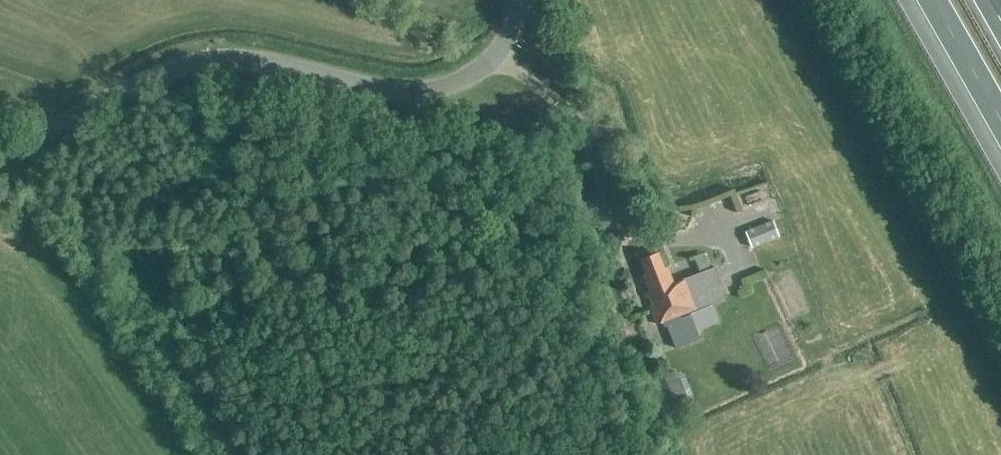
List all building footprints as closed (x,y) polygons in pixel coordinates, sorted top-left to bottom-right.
[(779,237),(773,220),(744,231),(751,248),(779,237)] [(712,307),(728,301),(715,267),(673,283),(667,267),(664,268),(658,252),(640,259),(646,274),(643,275),(650,292),(644,294),(656,324),(665,320),(676,347),(699,338),(696,329),(718,321),(712,307)] [(804,261),(790,264),(797,294),(811,291),(804,261)] [(769,322),(784,353),(806,343),(791,311),(769,322)]
